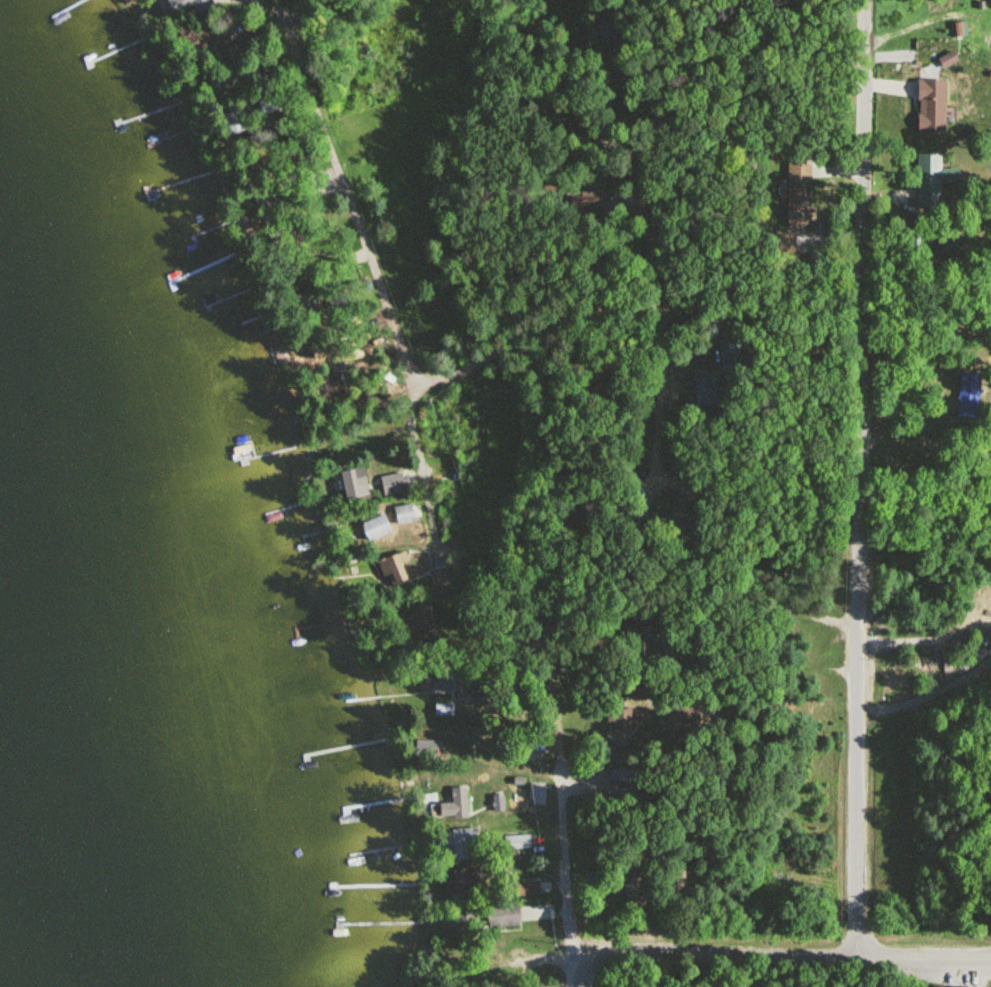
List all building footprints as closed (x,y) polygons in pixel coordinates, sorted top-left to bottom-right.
[(171,20),(213,6),(210,0),(164,0),(171,20)] [(228,39),(222,27),(204,36),(197,23),(178,33),(191,58),(228,39)] [(232,90),(227,71),(203,77),(208,96),(232,90)] [(918,134),(945,134),(945,81),(918,81),(918,134)] [(257,102),(262,117),(279,111),(275,96),(257,102)] [(244,133),(246,116),(229,114),(227,131),(244,133)] [(918,207),(941,207),(941,184),(960,184),(960,169),(941,169),(941,155),(918,155),(918,207)] [(341,344),(344,362),(364,358),(360,340),(341,344)] [(982,373),(960,372),(957,418),(979,420),(982,373)] [(705,375),(705,404),(724,404),(724,375),(705,375)] [(345,500),(370,492),(361,465),(336,473),(345,500)] [(384,496),(405,492),(402,472),(380,476),(384,496)] [(415,521),(411,504),(394,507),(397,524),(415,521)] [(369,542),(392,531),(383,513),(360,524),(369,542)] [(406,580),(396,554),(378,561),(388,587),(406,580)] [(414,607),(414,633),(429,633),(429,607),(414,607)] [(459,671),(435,671),(435,692),(459,692),(459,671)] [(453,704),(436,705),(436,716),(453,716),(453,704)] [(700,724),(699,706),(675,706),(676,724),(700,724)] [(608,730),(630,730),(630,708),(608,708),(608,730)] [(518,738),(518,752),(531,752),(531,738),(518,738)] [(435,742),(422,744),(425,762),(438,759),(435,742)] [(449,800),(449,820),(468,820),(468,800),(449,800)] [(531,848),(531,825),(504,825),(504,848),(531,848)] [(453,862),(478,861),(477,830),(444,831),(445,847),(453,847),(453,862)] [(449,892),(479,892),(479,869),(449,869),(449,892)] [(685,870),(666,870),(666,896),(685,896),(685,870)] [(647,876),(624,876),(624,908),(647,908),(647,876)] [(539,880),(509,880),(509,896),(539,896),(539,880)] [(502,903),(502,927),(519,927),(519,903),(502,903)] [(479,931),(477,906),(451,909),(454,934),(479,931)]
